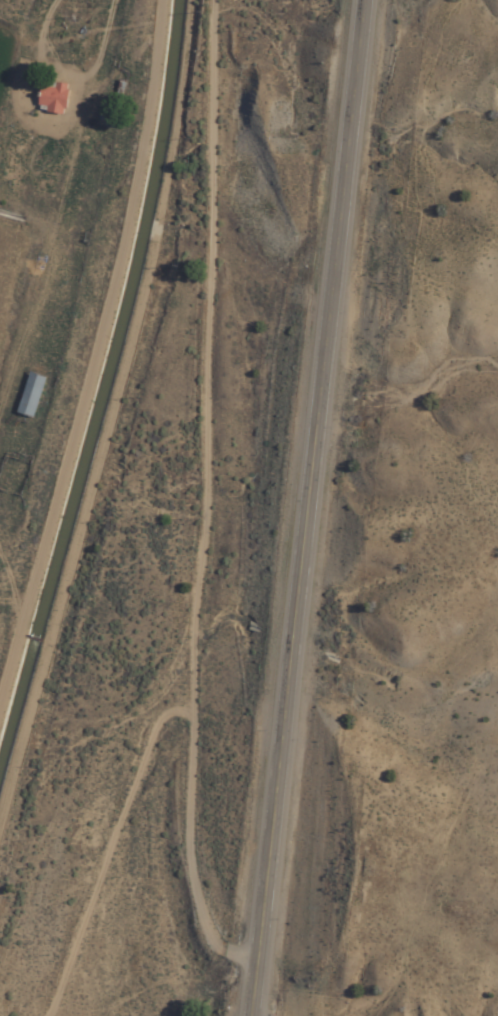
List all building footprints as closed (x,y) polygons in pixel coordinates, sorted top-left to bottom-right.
[(37,107),(61,116),(71,91),(46,82),(37,107)] [(105,126),(113,127),(116,107),(104,105),(102,118),(107,119),(105,126)] [(47,378),(30,372),(17,414),(33,419),(47,378)]
